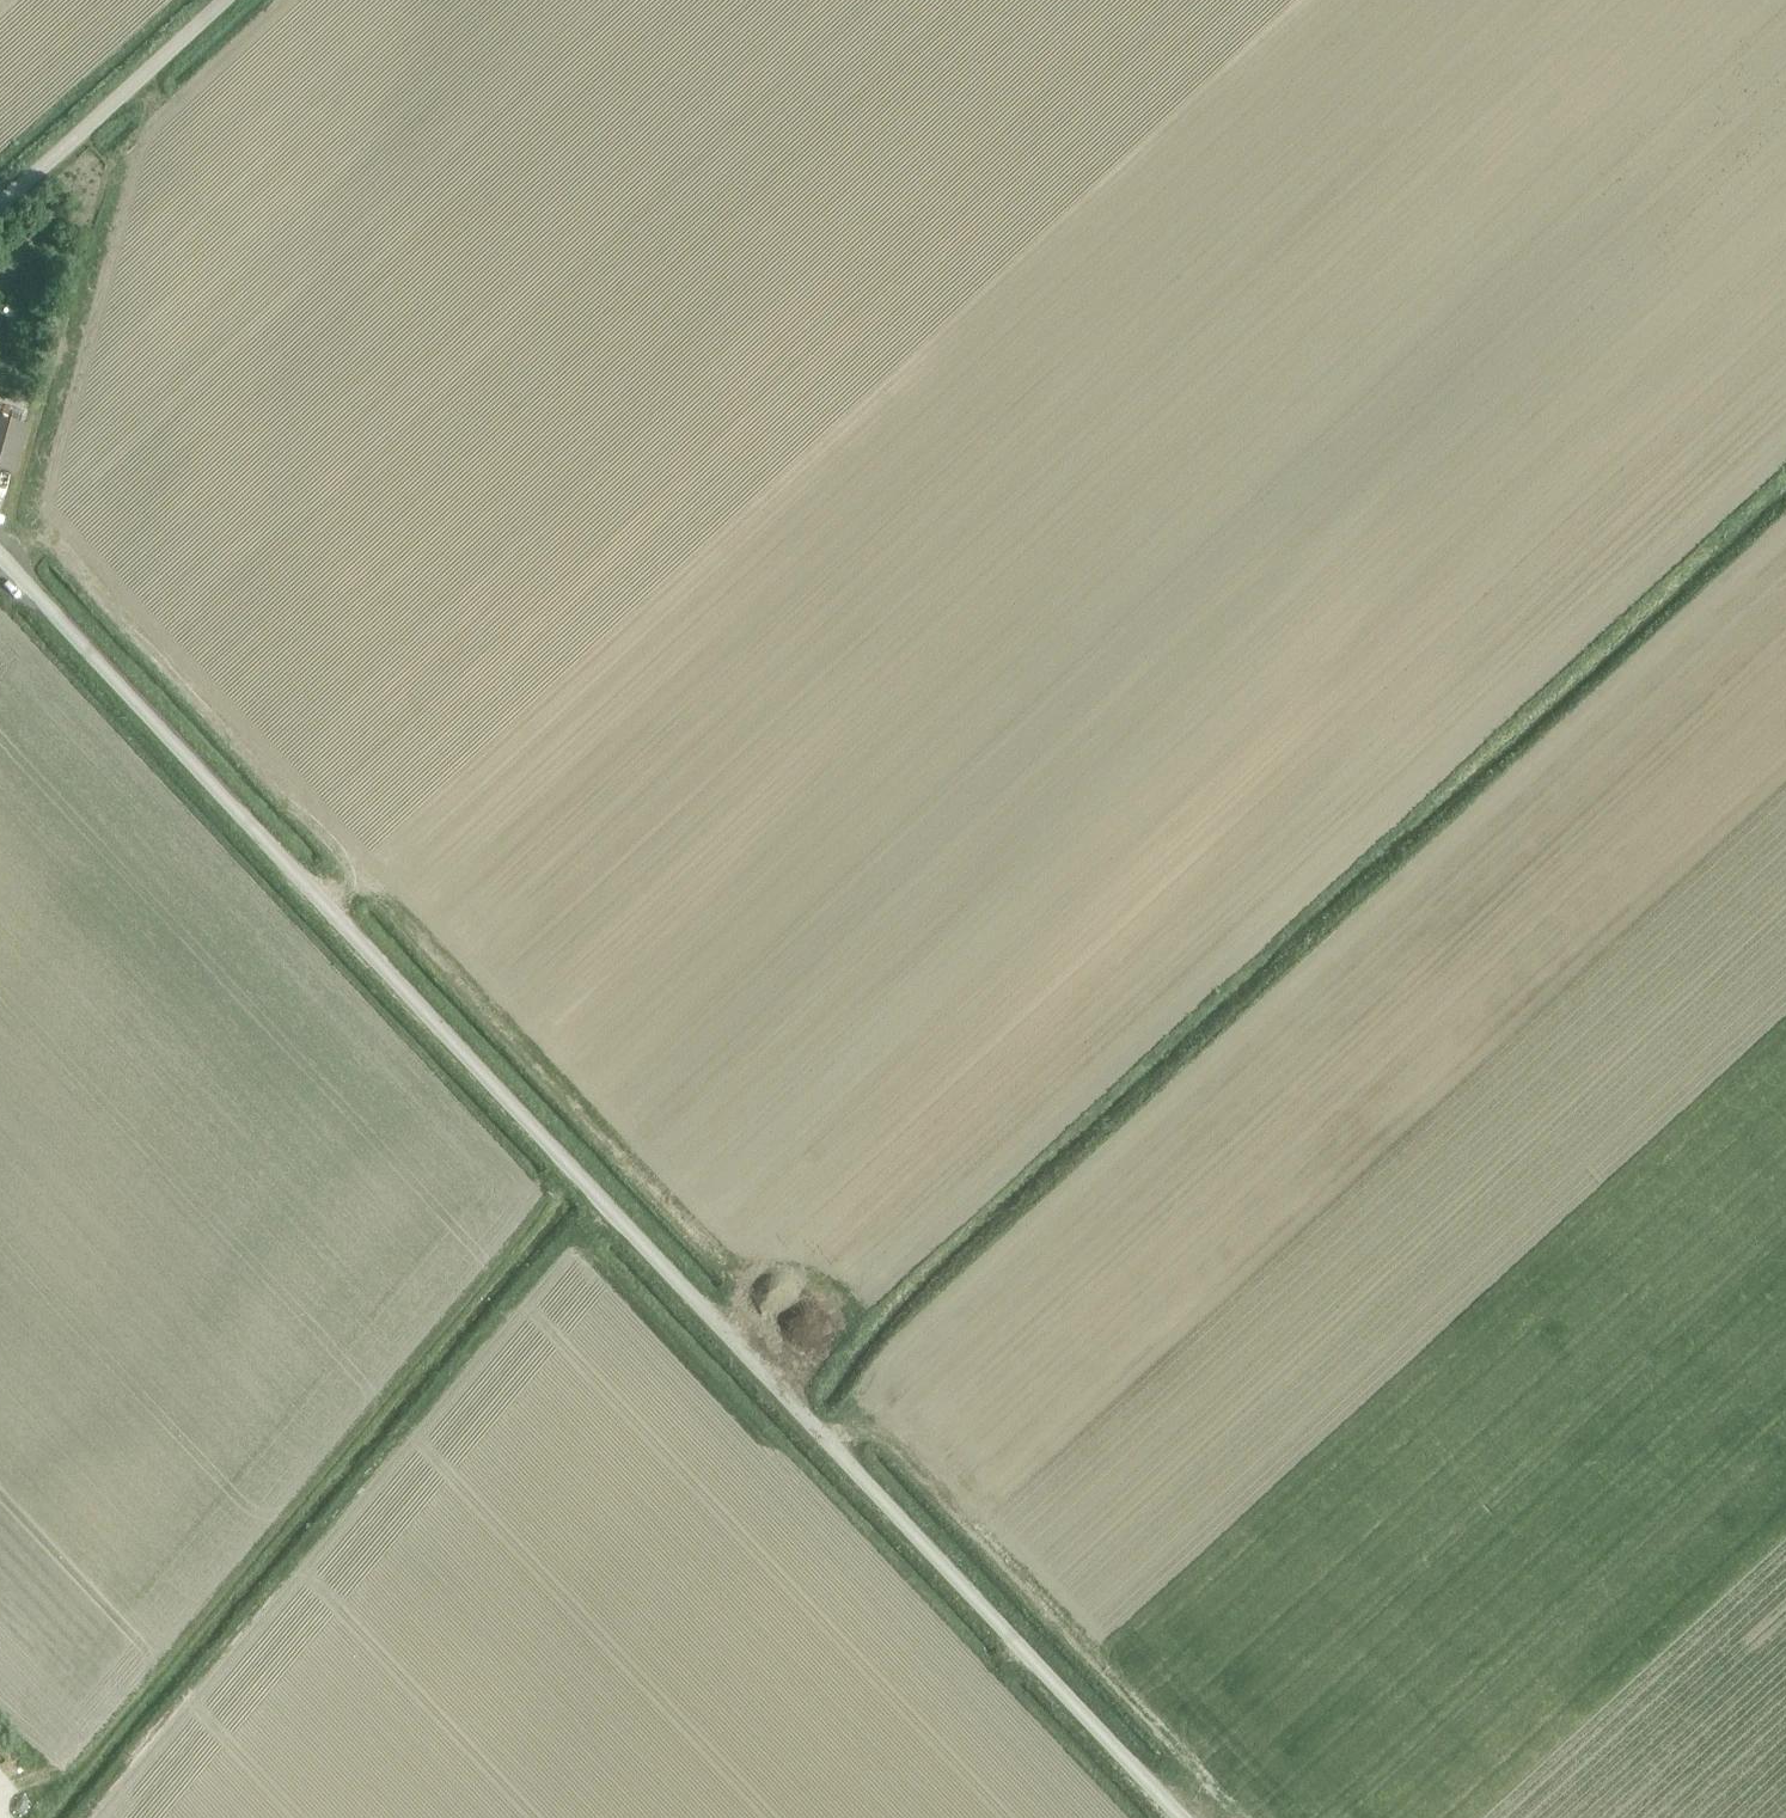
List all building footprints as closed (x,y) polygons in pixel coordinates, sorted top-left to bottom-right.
[(45,212),(33,222),(39,229),(51,219),(45,212)] [(0,421),(0,474),(12,477),(26,429),(0,421)]
